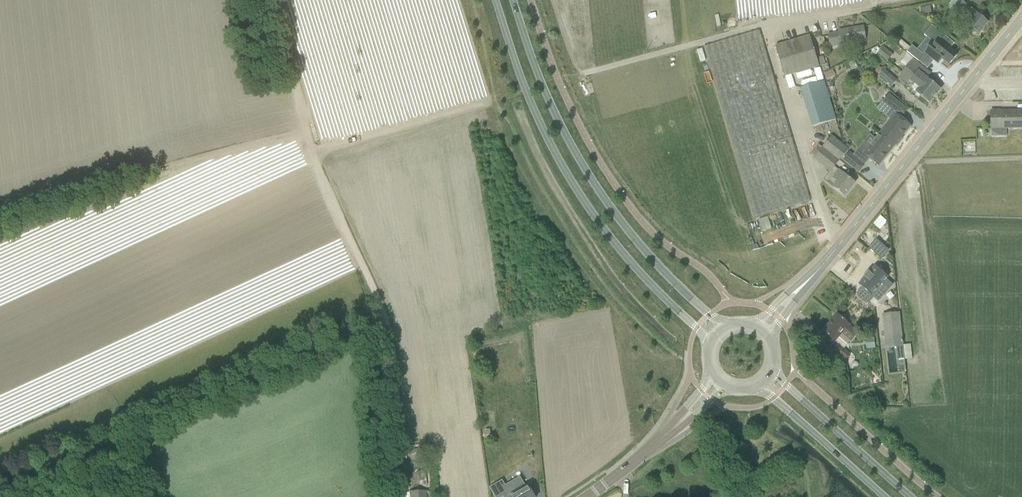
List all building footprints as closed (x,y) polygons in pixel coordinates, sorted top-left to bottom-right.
[(969,7),(960,0),(959,0),(950,11),(959,19),(969,7)] [(979,34),(988,22),(970,8),(965,15),(972,20),(968,25),(979,34)] [(932,25),(924,35),(933,43),(925,53),(938,63),(942,59),(949,65),(957,54),(950,49),(954,44),(932,25)] [(866,40),(865,37),(863,27),(839,31),(839,33),(828,35),(830,48),(841,46),(841,44),(866,40)] [(754,218),(810,201),(759,31),(703,47),(754,218)] [(785,77),(819,67),(819,66),(817,58),(810,36),(775,46),(785,77)] [(918,61),(923,55),(912,45),(907,52),(918,61)] [(887,61),(892,54),(882,47),(877,53),(887,61)] [(823,56),(817,58),(819,66),(825,64),(823,56)] [(917,71),(921,66),(913,59),(905,68),(924,83),(922,85),(936,95),(941,89),(927,78),(917,71)] [(883,68),(882,70),(879,67),(875,72),(891,87),(897,80),(883,68)] [(922,85),(924,83),(905,68),(898,77),(907,84),(910,81),(918,88),(915,92),(929,104),(936,95),(922,85)] [(838,120),(827,81),(804,87),(815,126),(838,120)] [(888,94),(882,102),(893,111),(899,103),(888,94)] [(991,111),(991,129),(991,136),(1006,136),(1006,129),(1021,129),(1021,111),(1001,111),(991,111)] [(896,114),(880,134),(895,146),(896,145),(897,145),(903,138),(902,137),(911,126),(896,114)] [(895,146),(880,134),(863,154),(878,166),(895,146)] [(848,150),(840,143),(831,136),(822,147),(818,144),(811,154),(814,157),(813,158),(830,172),(848,150)] [(849,152),(843,160),(858,173),(864,165),(849,152)] [(844,196),(855,183),(839,170),(833,178),(838,182),(833,187),(844,196)] [(882,245),(876,253),(881,258),(888,250),(882,245)] [(889,290),(879,282),(872,275),(861,286),(873,297),(877,292),(883,297),(889,290)] [(885,339),(902,337),(899,313),(882,315),(885,339)] [(850,326),(845,321),(837,315),(823,331),(835,342),(842,334),(851,342),(858,333),(849,326),(850,326)] [(899,371),(907,371),(906,359),(913,358),(912,344),(897,344),(899,371)] [(846,361),(851,355),(840,346),(835,352),(846,361)] [(490,488),(495,496),(502,496),(503,496),(504,496),(535,496),(528,486),(520,492),(517,488),(518,488),(516,485),(514,481),(505,486),(502,481),(490,488)]
